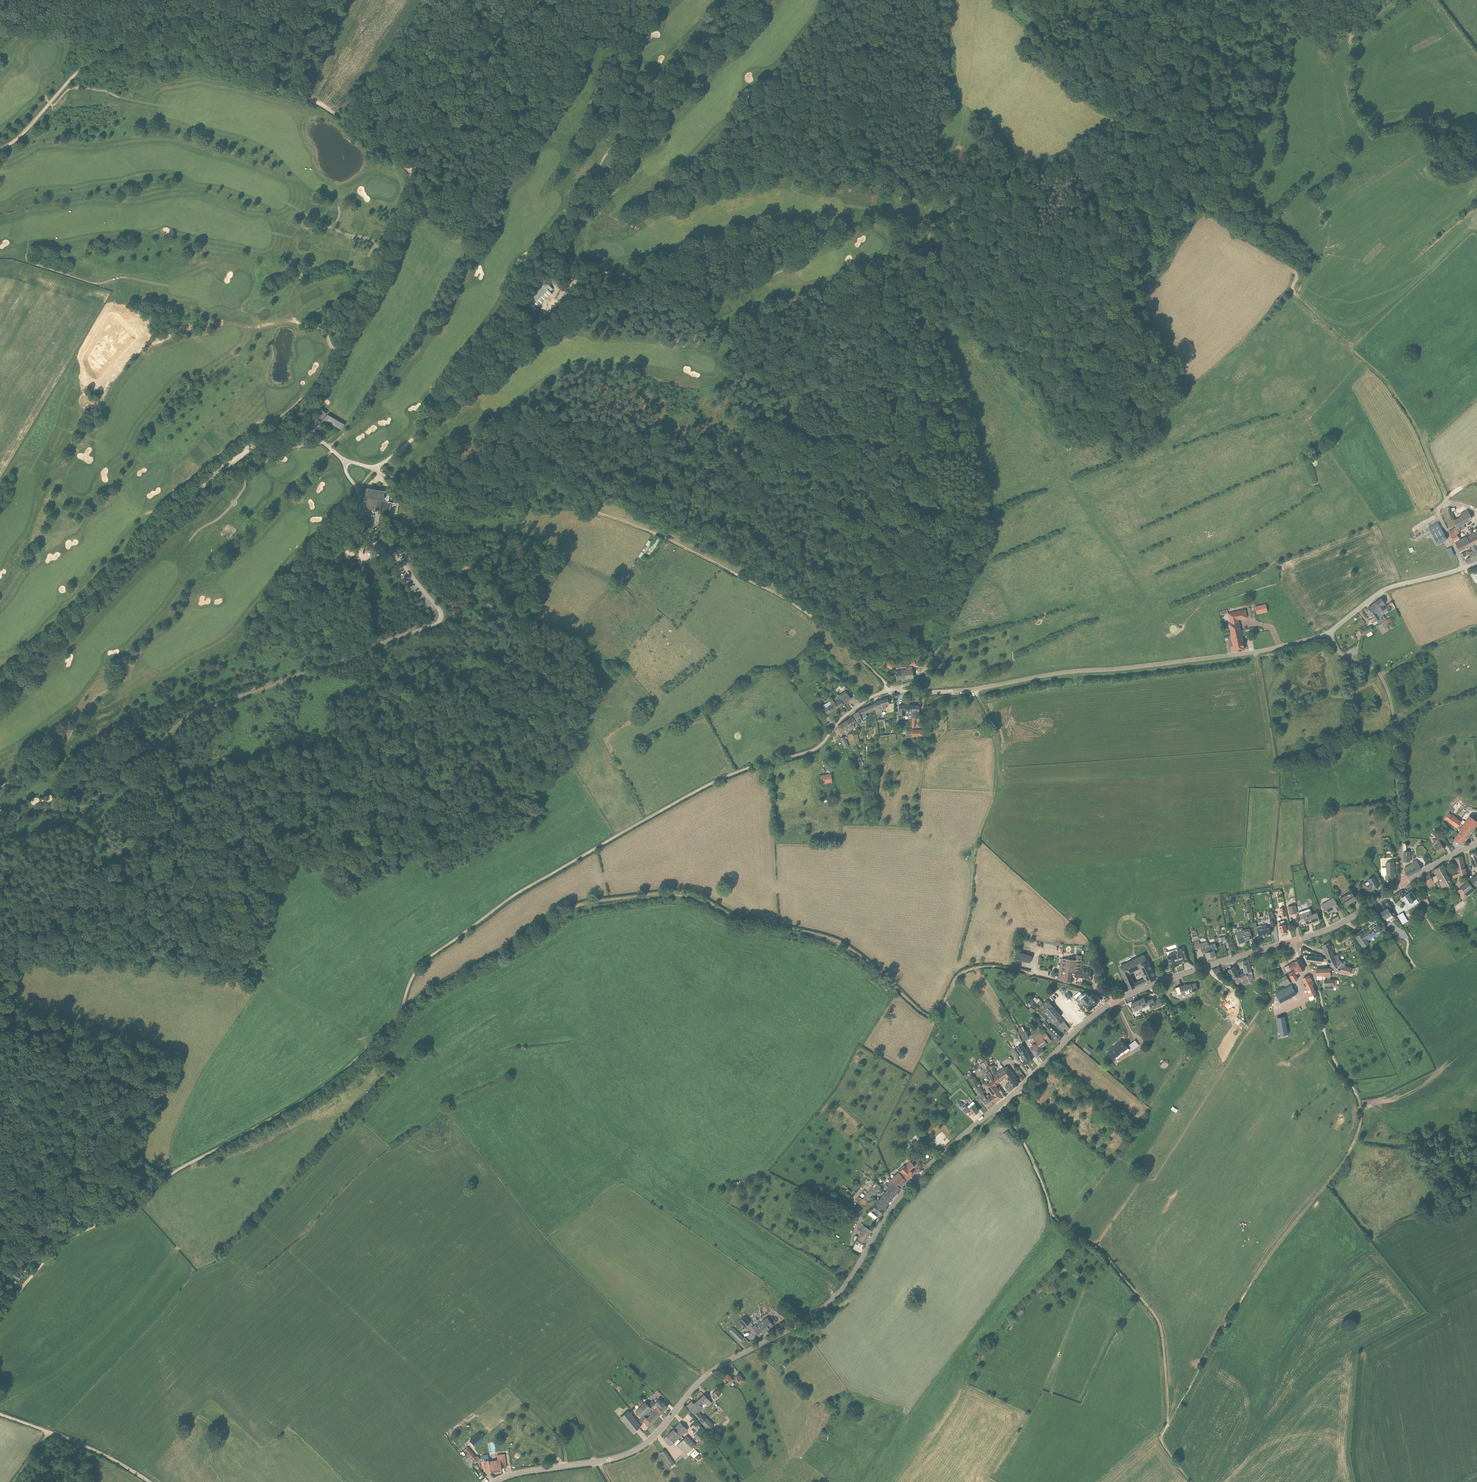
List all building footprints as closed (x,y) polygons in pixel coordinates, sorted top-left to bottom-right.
[(538,291),(527,302),(535,310),(552,293),(550,292),(553,289),(545,281),(537,290),(538,291)] [(343,429),(346,423),(328,413),(324,420),(343,429)] [(321,422),(319,420),(317,418),(312,424),(316,427),(321,422)] [(389,501),(389,497),(390,492),(366,488),(365,496),(367,497),(370,497),(368,508),(368,509),(368,508),(373,509),(373,510),(376,510),(376,509),(379,510),(379,513),(378,513),(378,514),(397,517),(398,512),(399,503),(389,501)] [(1454,520),(1458,531),(1462,529),(1460,525),(1472,518),(1467,510),(1463,513),(1460,514),(1461,516),(1454,520)] [(1458,531),(1454,520),(1456,527),(1449,531),(1454,540),(1459,538),(1457,534),(1459,533),(1458,531)] [(1447,539),(1441,528),(1438,522),(1428,527),(1431,533),(1437,544),(1447,539)] [(1469,555),(1471,558),(1466,559),(1468,564),(1476,560),(1476,546),(1476,545),(1476,532),(1466,537),(1471,545),(1473,551),(1469,553),(1468,551),(1464,553),(1466,556),(1469,555)] [(657,537),(650,547),(655,550),(657,545),(660,540),(661,539),(658,537),(657,537)] [(1465,548),(1471,545),(1466,537),(1461,539),(1465,548)] [(1459,551),(1465,548),(1461,539),(1455,543),(1459,551)] [(1450,557),(1454,555),(1451,547),(1446,549),(1450,557)] [(333,549),(332,554),(330,558),(340,561),(341,557),(342,552),(333,549)] [(1384,604),(1385,604),(1381,598),(1374,603),(1383,615),(1388,611),(1385,605),(1384,604)] [(1383,615),(1374,603),(1367,608),(1369,610),(1368,610),(1369,611),(1369,610),(1370,612),(1370,613),(1378,623),(1382,620),(1381,617),(1383,615)] [(1267,612),(1266,605),(1255,607),(1257,615),(1267,612)] [(1243,644),(1239,621),(1238,621),(1238,620),(1247,618),(1245,609),(1228,613),(1230,623),(1229,623),(1234,646),(1235,651),(1244,649),(1243,644)] [(1360,632),(1362,637),(1366,635),(1372,631),(1370,627),(1360,632)] [(924,655),(920,660),(918,664),(922,667),(928,658),(924,655)] [(932,663),(942,669),(944,666),(934,659),(932,663)] [(913,678),(912,669),(909,670),(906,670),(895,671),(896,679),(913,678)] [(851,699),(848,695),(846,691),(838,696),(838,695),(843,704),(851,699)] [(838,707),(843,704),(838,695),(834,697),(834,698),(832,699),(833,700),(838,707)] [(827,714),(837,707),(833,700),(832,699),(822,705),(825,709),(824,709),(827,714)] [(889,705),(889,704),(887,699),(880,700),(874,702),(874,704),(874,709),(875,708),(877,714),(882,713),(881,709),(886,708),(886,705),(889,705)] [(861,719),(865,717),(866,717),(867,717),(866,713),(874,709),(874,704),(857,711),(858,711),(861,719)] [(906,715),(906,711),(912,711),(912,705),(902,705),(902,706),(898,706),(898,715),(906,715)] [(866,721),(866,719),(865,717),(861,719),(858,711),(853,715),(856,719),(858,723),(859,722),(861,725),(866,725),(866,721)] [(856,723),(855,721),(852,717),(849,719),(849,720),(846,722),(849,727),(851,731),(855,728),(853,724),(856,723)] [(851,731),(849,727),(846,722),(837,728),(840,732),(844,730),(845,729),(847,733),(851,731)] [(923,736),(923,729),(911,729),(911,730),(906,731),(906,736),(906,737),(912,737),(923,736)] [(847,738),(845,739),(844,737),(840,738),(845,748),(846,747),(847,749),(851,748),(850,745),(847,738)] [(855,763),(857,762),(855,759),(851,761),(853,767),(854,766),(856,770),(859,769),(857,765),(856,766),(856,765),(855,765),(855,763)] [(820,776),(821,781),(821,784),(822,784),(832,783),(831,779),(831,774),(820,776)] [(1459,825),(1460,824),(1463,820),(1461,821),(1452,814),(1451,815),(1449,814),(1444,819),(1457,828),(1459,824),(1459,825)] [(1474,819),(1469,815),(1465,821),(1474,828),(1476,824),(1476,821),(1474,819)] [(1465,821),(1463,820),(1460,824),(1471,832),(1474,828),(1465,821)] [(1466,839),(1471,832),(1460,824),(1459,825),(1461,826),(1460,828),(1461,829),(1458,833),(1466,839)] [(1435,829),(1430,837),(1432,839),(1434,836),(1435,835),(1438,840),(1442,837),(1440,835),(1438,832),(1435,829)] [(1466,839),(1458,833),(1454,830),(1451,834),(1455,837),(1454,838),(1462,844),(1466,839)] [(1444,849),(1442,845),(1439,840),(1436,841),(1437,844),(1434,846),(1436,848),(1438,852),(1444,849)] [(1460,875),(1461,875),(1466,874),(1462,856),(1455,858),(1458,871),(1451,873),(1453,878),(1460,876),(1460,875)] [(1385,875),(1385,876),(1386,881),(1391,881),(1391,875),(1394,875),(1394,862),(1386,862),(1386,867),(1382,867),(1383,875),(1385,875)] [(1408,876),(1417,871),(1413,863),(1404,868),(1404,869),(1408,876)] [(1446,869),(1443,864),(1435,869),(1437,874),(1432,878),(1430,875),(1423,878),(1429,888),(1435,884),(1434,883),(1439,880),(1440,881),(1438,882),(1442,888),(1452,882),(1445,870),(1446,869)] [(1379,885),(1377,881),(1374,876),(1367,880),(1368,881),(1363,884),(1367,891),(1373,888),(1373,889),(1379,885)] [(1456,891),(1463,900),(1475,890),(1468,882),(1459,889),(1456,891)] [(1356,899),(1354,895),(1352,891),(1341,898),(1343,902),(1345,906),(1349,904),(1348,901),(1351,899),(1353,901),(1356,899)] [(1416,899),(1414,896),(1411,891),(1406,895),(1407,897),(1404,899),(1407,904),(1416,899)] [(1340,909),(1337,905),(1333,898),(1321,904),(1325,910),(1326,910),(1328,913),(1334,909),(1336,912),(1340,909)] [(1297,913),(1295,905),(1288,906),(1290,914),(1297,913)] [(1392,915),(1390,912),(1387,907),(1381,912),(1383,916),(1385,919),(1392,915)] [(1318,915),(1317,912),(1312,914),(1310,908),(1298,912),(1301,921),(1305,920),(1306,924),(1316,921),(1315,920),(1318,919),(1318,920),(1319,920),(1318,915)] [(1287,931),(1285,924),(1284,920),(1278,922),(1280,928),(1281,933),(1287,931)] [(1272,933),(1270,926),(1266,927),(1266,925),(1257,927),(1260,936),(1272,933)] [(1381,932),(1380,929),(1377,925),(1374,927),(1373,925),(1369,928),(1370,930),(1363,934),(1362,932),(1355,937),(1362,948),(1369,943),(1367,939),(1377,933),(1378,934),(1381,932)] [(1252,938),(1249,928),(1243,930),(1242,928),(1235,930),(1239,943),(1244,942),(1243,940),(1245,939),(1245,940),(1252,938)] [(1216,955),(1214,950),(1217,949),(1215,943),(1208,945),(1208,941),(1200,944),(1199,940),(1193,942),(1196,950),(1201,948),(1202,953),(1206,952),(1207,957),(1210,957),(1211,958),(1212,957),(1213,956),(1216,955)] [(1333,945),(1330,946),(1329,943),(1323,945),(1326,952),(1328,958),(1334,956),(1332,950),(1334,949),(1333,945)] [(1182,963),(1188,961),(1183,947),(1177,949),(1178,953),(1175,954),(1175,953),(1167,956),(1169,961),(1169,962),(1171,967),(1179,965),(1178,963),(1181,962),(1181,963),(1182,963)] [(1017,952),(1015,958),(1030,962),(1032,956),(1017,952)] [(1081,969),(1082,960),(1082,955),(1076,954),(1076,959),(1062,958),(1058,979),(1065,980),(1065,981),(1070,981),(1071,971),(1076,971),(1075,976),(1090,978),(1091,970),(1081,969)] [(1331,965),(1339,971),(1345,964),(1339,960),(1337,955),(1334,956),(1328,958),(1327,958),(1327,961),(1329,961),(1329,962),(1330,962),(1331,965)] [(1120,967),(1130,989),(1147,982),(1156,978),(1148,961),(1147,962),(1144,956),(1120,967)] [(1288,974),(1290,976),(1294,973),(1296,975),(1298,974),(1297,972),(1305,968),(1300,959),(1284,967),(1287,972),(1294,968),(1295,970),(1288,974)] [(1251,971),(1249,964),(1249,963),(1243,964),(1245,973),(1239,976),(1234,967),(1229,970),(1237,984),(1242,981),(1244,986),(1249,983),(1250,982),(1253,980),(1251,971)] [(1345,964),(1339,971),(1349,975),(1350,974),(1351,974),(1351,973),(1353,974),(1355,968),(1351,967),(1345,966),(1346,965),(1345,964)] [(1216,977),(1222,975),(1219,967),(1213,969),(1216,977)] [(1328,976),(1328,980),(1330,980),(1330,976),(1330,968),(1316,969),(1316,974),(1325,974),(1325,976),(1328,976)] [(1298,979),(1296,975),(1294,973),(1290,976),(1289,976),(1293,982),(1298,979)] [(1290,983),(1286,975),(1283,977),(1282,977),(1277,980),(1282,988),(1290,983)] [(1313,983),(1309,975),(1304,978),(1305,982),(1307,986),(1306,986),(1308,992),(1306,993),(1307,997),(1316,993),(1312,984),(1313,983)] [(1336,986),(1336,979),(1330,980),(1328,980),(1324,980),(1325,985),(1325,988),(1334,987),(1334,986),(1336,986)] [(1186,994),(1194,992),(1191,984),(1185,985),(1185,984),(1179,986),(1181,991),(1182,995),(1186,993),(1186,994)] [(1292,986),(1292,985),(1276,994),(1280,1003),(1297,994),(1292,986)] [(1082,993),(1080,991),(1074,996),(1076,999),(1074,1000),(1080,1007),(1084,1003),(1090,1010),(1101,1000),(1097,995),(1093,993),(1091,995),(1089,996),(1086,992),(1082,994),(1082,993)] [(1146,1001),(1144,997),(1138,1000),(1141,1008),(1149,1005),(1152,1010),(1163,1005),(1156,991),(1150,994),(1152,998),(1146,1001)] [(1232,1014),(1239,1006),(1231,999),(1224,1006),(1232,1014)] [(1070,1028),(1064,1021),(1060,1016),(1061,1015),(1053,1007),(1053,1006),(1048,1000),(1040,1007),(1054,1023),(1055,1022),(1058,1026),(1064,1033),(1070,1028)] [(1141,1008),(1138,1000),(1134,1002),(1133,1001),(1126,1004),(1129,1009),(1131,1008),(1133,1012),(1135,1011),(1141,1008)] [(1284,1016),(1276,1016),(1276,1038),(1284,1038),(1284,1016)] [(1062,1038),(1058,1034),(1046,1021),(1042,1025),(1058,1041),(1062,1038)] [(1032,1060),(1030,1055),(1025,1047),(1024,1043),(1021,1037),(1015,1027),(1012,1023),(1008,1026),(1011,1030),(1008,1032),(1014,1041),(1013,1041),(1024,1059),(1027,1063),(1032,1060)] [(1018,1029),(1020,1033),(1023,1040),(1029,1037),(1025,1030),(1025,1031),(1023,1026),(1018,1029)] [(1033,1035),(1041,1030),(1039,1026),(1031,1032),(1033,1035)] [(1041,1034),(1039,1031),(1032,1036),(1036,1042),(1030,1047),(1033,1052),(1036,1056),(1036,1057),(1044,1051),(1041,1047),(1047,1043),(1041,1034)] [(1045,1031),(1042,1033),(1041,1034),(1047,1043),(1051,1040),(1045,1031)] [(1125,1053),(1129,1049),(1121,1039),(1115,1043),(1118,1047),(1112,1051),(1110,1049),(1107,1052),(1113,1060),(1124,1051),(1125,1053)] [(1136,1039),(1129,1045),(1133,1050),(1140,1044),(1136,1039)] [(994,1086),(996,1085),(995,1084),(997,1083),(994,1078),(990,1065),(989,1066),(987,1060),(980,1064),(983,1069),(981,1070),(984,1074),(985,1074),(990,1081),(989,1082),(992,1086),(993,1085),(994,1086)] [(994,1064),(990,1065),(994,1078),(997,1083),(1006,1076),(1007,1076),(1008,1075),(1004,1069),(1005,1069),(1004,1068),(1002,1065),(995,1070),(995,1068),(994,1064)] [(1007,1076),(1011,1082),(1015,1087),(1019,1083),(1016,1080),(1017,1078),(1014,1075),(1006,1067),(1004,1068),(1005,1069),(1004,1069),(1008,1075),(1007,1076)] [(996,1085),(994,1086),(993,1085),(992,1086),(989,1082),(986,1084),(992,1094),(999,1090),(996,1085)] [(1015,1087),(1011,1082),(1005,1086),(1009,1091),(1015,1087)] [(978,1100),(981,1097),(981,1098),(982,1098),(983,1100),(988,1107),(994,1102),(990,1096),(988,1094),(985,1096),(984,1094),(982,1090),(980,1086),(974,1090),(978,1095),(976,1096),(978,1100)] [(992,1094),(996,1101),(1003,1096),(999,1090),(992,1094)] [(979,1111),(976,1107),(974,1105),(972,1107),(969,1104),(967,1106),(966,1105),(962,1109),(966,1113),(969,1111),(971,1113),(972,1112),(974,1115),(979,1111)] [(1003,1135),(1008,1141),(1012,1137),(1008,1131),(1003,1135)] [(909,1170),(914,1166),(911,1162),(910,1161),(899,1171),(907,1179),(913,1173),(909,1170)] [(899,1186),(902,1184),(907,1179),(899,1171),(893,1177),(891,1179),(890,1180),(899,1186)] [(900,1187),(899,1186),(890,1180),(888,1183),(887,1182),(885,1185),(884,1186),(887,1189),(895,1195),(900,1187)] [(873,1196),(880,1186),(875,1182),(868,1192),(873,1196)] [(887,1189),(884,1192),(892,1198),(895,1195),(887,1189)] [(864,1207),(873,1196),(868,1192),(859,1203),(864,1207)] [(881,1196),(889,1202),(892,1198),(884,1192),(881,1196)] [(878,1200),(886,1206),(889,1202),(881,1196),(878,1200)] [(886,1206),(878,1200),(870,1211),(877,1217),(883,1209),(886,1206)] [(865,1243),(872,1231),(863,1226),(860,1231),(862,1232),(858,1239),(865,1243)] [(18,1272),(17,1271),(18,1270),(16,1268),(14,1271),(11,1275),(18,1280),(22,1275),(18,1272)] [(744,1328),(750,1322),(745,1316),(739,1321),(744,1328)] [(767,1329),(773,1324),(776,1322),(772,1316),(769,1319),(767,1317),(761,1321),(767,1329)] [(759,1336),(767,1329),(761,1321),(756,1325),(755,1324),(752,1327),(756,1332),(759,1336)] [(744,1338),(736,1331),(735,1332),(732,1329),(730,1332),(740,1342),(744,1338)] [(743,1382),(745,1380),(739,1373),(735,1377),(733,1379),(728,1374),(723,1378),(729,1385),(736,1379),(739,1382),(742,1380),(743,1382)] [(717,1398),(722,1393),(718,1388),(712,1393),(717,1398)] [(712,1403),(708,1398),(704,1395),(694,1404),(692,1401),(687,1406),(694,1413),(693,1413),(699,1419),(709,1429),(713,1425),(703,1414),(702,1416),(699,1412),(704,1408),(701,1405),(704,1403),(708,1406),(712,1403)] [(664,1403),(661,1400),(659,1398),(655,1403),(652,1400),(649,1403),(652,1406),(654,1409),(657,1406),(662,1412),(663,1412),(668,1407),(664,1403)] [(651,1408),(645,1401),(635,1411),(641,1417),(651,1408)] [(648,1426),(662,1412),(657,1406),(654,1409),(649,1414),(650,1415),(647,1418),(646,1417),(646,1418),(643,1421),(648,1426)] [(641,1426),(629,1410),(628,1410),(620,1417),(630,1428),(633,1432),(641,1426)] [(687,1430),(683,1426),(680,1423),(674,1429),(681,1436),(687,1430)] [(670,1446),(681,1436),(674,1429),(663,1439),(670,1446)] [(471,1440),(475,1445),(489,1436),(485,1430),(471,1440)] [(694,1436),(698,1440),(700,1441),(698,1440),(703,1435),(705,1437),(702,1435),(699,1431),(694,1436)] [(693,1448),(696,1444),(687,1435),(683,1439),(693,1448)] [(686,1454),(693,1448),(683,1439),(677,1445),(686,1454)] [(475,1463),(479,1459),(470,1449),(466,1452),(475,1463)] [(501,1466),(506,1466),(504,1454),(497,1455),(498,1460),(489,1461),(488,1460),(482,1461),(483,1467),(484,1467),(484,1471),(486,1471),(486,1472),(502,1470),(501,1466)]
